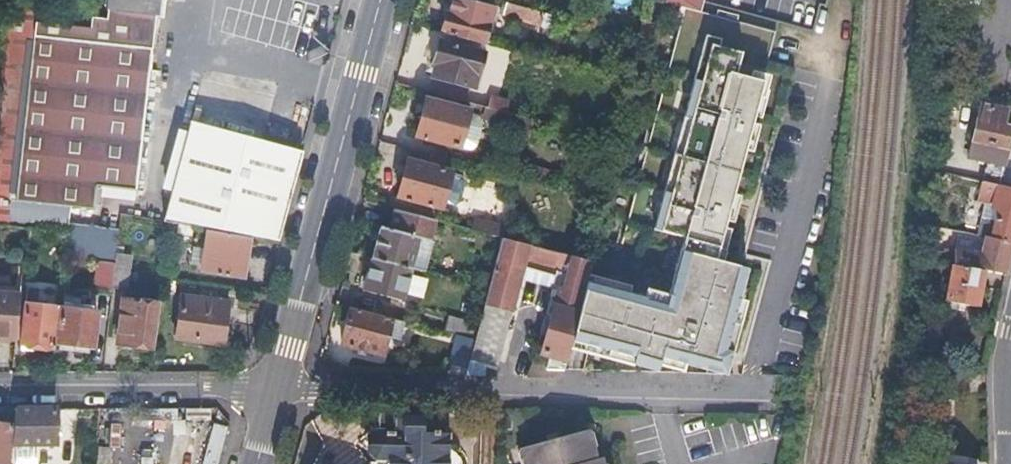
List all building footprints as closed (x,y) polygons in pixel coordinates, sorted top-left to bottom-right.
[(93,15),(35,9),(8,5),(1,106),(0,119),(0,200),(72,207),(95,209),(98,184),(136,188),(153,31),(161,31),(162,18),(164,0),(95,0),(93,15)] [(445,33),(486,44),(496,7),(470,0),(453,0),(445,33)] [(547,13),(506,1),(503,12),(544,23),(547,13)] [(435,76),(431,92),(456,99),(461,82),(475,86),(484,53),(440,41),(434,62),(436,63),(433,75),(435,76)] [(715,44),(708,42),(698,81),(704,83),(715,44)] [(766,82),(739,74),(745,53),(715,44),(704,83),(698,81),(687,118),(694,119),(674,193),(667,191),(657,227),(685,235),(669,293),(666,303),(645,297),(630,292),(588,280),(573,339),(592,345),(592,346),(635,358),(633,364),(658,371),(662,358),(709,371),(709,370),(715,348),(727,352),(749,268),(718,260),(766,82)] [(982,94),(980,103),(1006,109),(1008,100),(982,94)] [(413,149),(451,159),(455,160),(458,145),(462,146),(470,113),(471,110),(427,98),(413,149)] [(1004,164),(1010,132),(1010,126),(1003,124),(1006,109),(980,103),(969,156),(982,159),(1004,164)] [(484,116),(511,123),(514,114),(486,107),(484,116)] [(481,116),(470,113),(462,146),(461,147),(471,151),(475,149),(478,146),(483,127),(482,120),(481,116)] [(535,120),(514,114),(511,123),(509,133),(530,138),(535,120)] [(694,119),(687,118),(667,191),(674,193),(694,119)] [(249,235),(277,240),(301,150),(193,121),(166,220),(209,228),(249,235)] [(413,149),(412,149),(410,158),(408,158),(398,196),(442,208),(444,201),(451,173),(451,171),(448,170),(451,159),(413,149)] [(999,184),(1004,164),(982,159),(979,179),(981,179),(999,184)] [(462,176),(451,173),(444,201),(455,204),(460,200),(465,181),(462,176)] [(1010,244),(1010,243),(1010,187),(999,184),(981,179),(972,212),(990,217),(986,238),(988,238),(1010,244)] [(0,200),(0,223),(69,228),(72,207),(0,200)] [(382,224),(373,256),(411,267),(420,236),(427,237),(432,218),(394,207),(389,225),(382,224)] [(466,227),(503,237),(507,221),(495,218),(493,223),(469,216),(466,227)] [(249,235),(209,228),(201,270),(241,278),(249,235)] [(116,260),(117,251),(118,238),(69,231),(67,254),(99,258),(116,260)] [(427,237),(420,236),(411,267),(422,269),(431,238),(427,237)] [(503,237),(486,302),(513,309),(522,276),(561,286),(543,354),(553,356),(550,367),(565,371),(588,280),(590,271),(593,260),(503,237)] [(953,249),(953,265),(982,270),(1004,274),(1008,259),(1010,244),(988,238),(984,255),(953,249)] [(116,260),(113,285),(127,287),(131,253),(117,251),(116,260)] [(403,300),(411,267),(373,256),(365,290),(403,300)] [(96,285),(113,286),(113,285),(116,260),(99,258),(96,285)] [(982,270),(953,265),(951,264),(945,301),(975,306),(982,270)] [(632,283),(590,271),(588,280),(630,292),(632,283)] [(669,293),(648,287),(645,297),(666,303),(669,293)] [(22,344),(55,347),(60,306),(38,304),(40,289),(27,288),(22,344)] [(66,289),(58,342),(94,345),(98,309),(76,306),(77,291),(66,289)] [(15,338),(20,292),(0,291),(0,337),(15,338)] [(219,325),(224,325),(228,300),(183,295),(176,336),(217,342),(219,325)] [(130,343),(152,345),(156,301),(124,297),(118,340),(131,341),(130,343)] [(495,375),(513,309),(486,302),(480,324),(475,340),(468,365),(466,375),(495,375)] [(392,316),(351,306),(342,342),(383,352),(392,316)] [(456,334),(475,340),(480,324),(454,317),(450,333),(456,334)] [(468,365),(475,340),(456,334),(449,360),(468,365)] [(727,352),(715,348),(709,370),(726,374),(732,353),(727,352)] [(56,408),(16,408),(13,442),(56,442),(56,408)] [(209,421),(210,410),(187,408),(186,419),(209,421)] [(390,463),(459,463),(459,458),(454,456),(454,452),(451,450),(447,450),(447,431),(433,430),(434,418),(397,416),(398,413),(380,412),(378,429),(376,429),(368,437),(368,452),(377,459),(390,459),(390,463)] [(12,424),(0,422),(0,462),(8,463),(12,424)] [(225,426),(211,423),(203,463),(217,463),(225,426)] [(525,445),(528,458),(525,463),(605,463),(604,462),(597,459),(594,449),(586,445),(583,431),(525,445)] [(140,463),(154,463),(154,450),(141,450),(140,463)]
